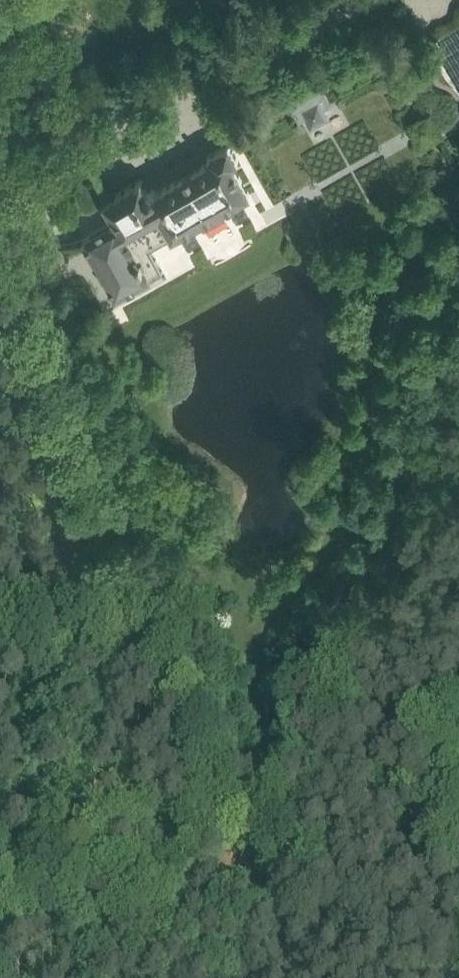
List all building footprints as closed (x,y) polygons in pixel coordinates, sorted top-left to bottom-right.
[(330,103),(321,87),(291,103),(301,120),(305,118),(310,127),(329,116),(324,107),(330,103)] [(115,219),(82,237),(116,298),(163,272),(150,248),(169,238),(201,220),(204,227),(226,215),(222,208),(249,193),(233,164),(239,161),(226,139),(201,153),(203,156),(156,183),(155,180),(146,180),(146,183),(141,176),(103,197),(115,219)]
